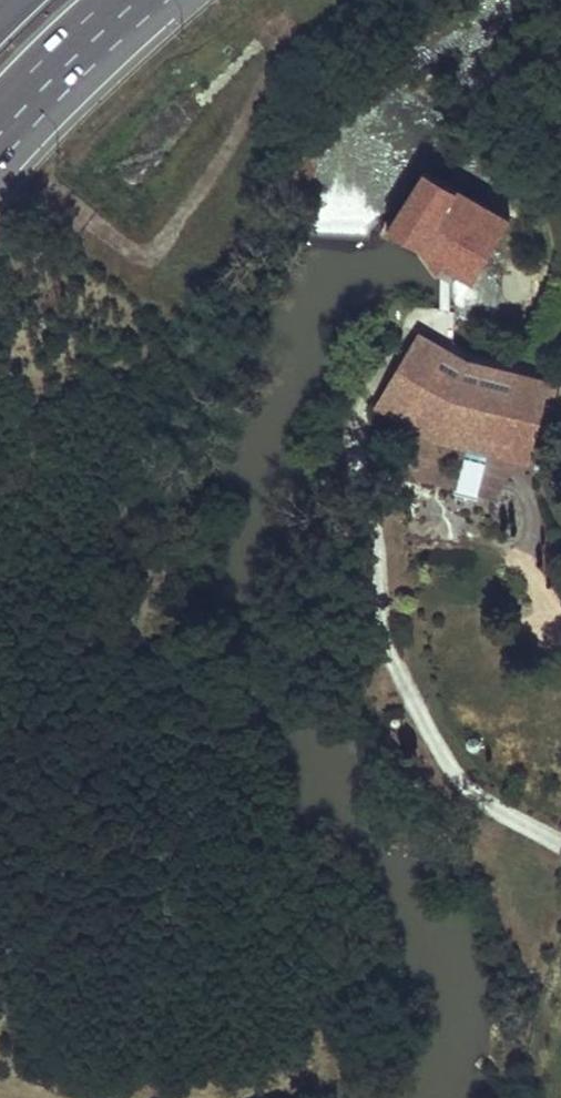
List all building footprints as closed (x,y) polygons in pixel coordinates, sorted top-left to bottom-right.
[(455,188),(421,167),(384,225),(419,247),(455,188)] [(459,183),(455,188),(419,247),(416,250),(472,282),(512,213),(459,183)] [(475,357),(456,348),(442,340),(422,331),(409,352),(393,379),(381,398),(405,412),(411,403),(453,427),(531,443),(549,379),(524,371),(475,357)] [(411,403),(405,412),(449,437),(453,427),(411,403)] [(453,427),(449,437),(527,454),(531,443),(453,427)]
